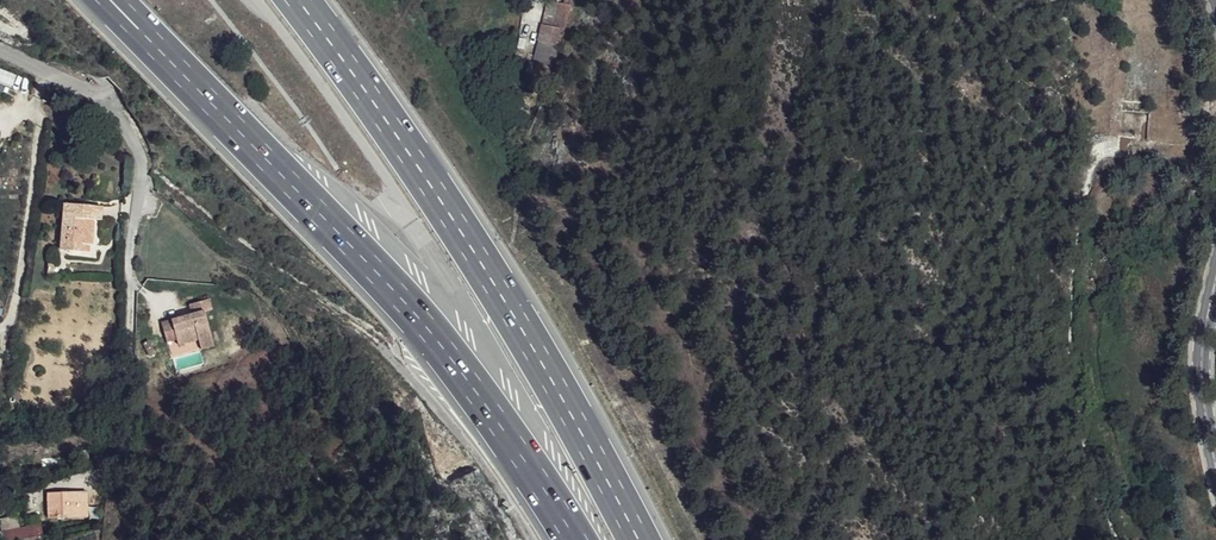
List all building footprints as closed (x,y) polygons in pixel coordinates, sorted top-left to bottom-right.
[(560,4),(549,1),(544,21),(555,24),(560,4)] [(571,6),(560,4),(555,24),(544,21),(538,43),(558,46),(563,25),(566,26),(571,6)] [(1179,59),(1168,59),(1168,76),(1180,77),(1179,59)] [(13,86),(16,73),(0,68),(0,82),(13,86)] [(1208,194),(1190,193),(1189,207),(1206,208),(1208,194)] [(101,209),(65,206),(60,253),(65,254),(80,255),(81,247),(89,247),(91,224),(99,225),(101,209)] [(1187,211),(1179,211),(1178,225),(1187,227),(1187,211)] [(99,225),(91,224),(89,247),(81,247),(80,255),(65,254),(65,262),(96,265),(99,225)] [(194,317),(174,323),(180,342),(181,346),(199,341),(202,352),(217,348),(207,313),(214,311),(211,301),(191,306),(194,317)] [(180,342),(174,323),(164,325),(169,346),(180,342)] [(103,392),(91,391),(90,405),(102,406),(103,392)] [(81,496),(45,498),(47,521),(83,519),(81,496)] [(14,526),(14,537),(42,537),(42,526),(14,526)]
